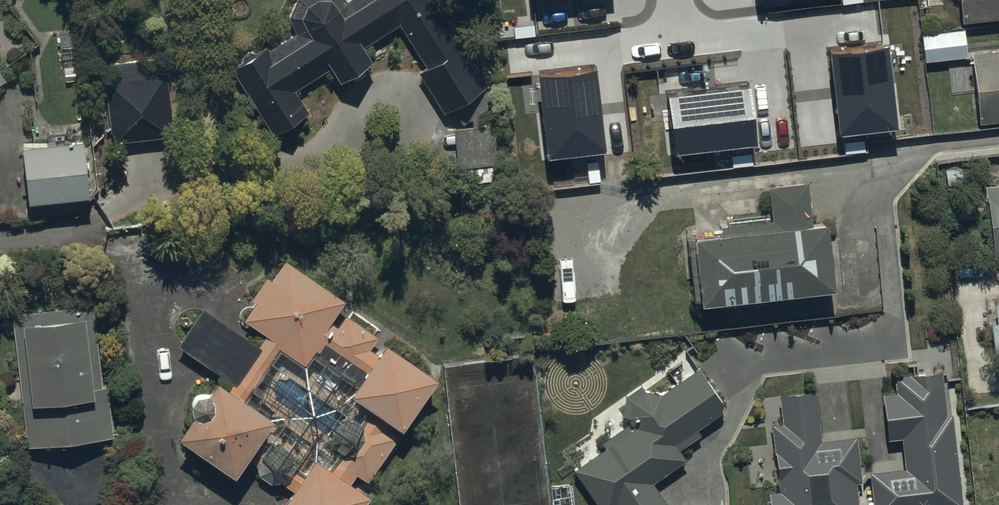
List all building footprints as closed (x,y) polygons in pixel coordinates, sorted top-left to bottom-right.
[(346,23),(342,15),(333,5),(320,6),(310,12),(304,24),(310,36),(315,43),(279,66),(270,52),(234,74),(276,140),(311,118),(297,95),(332,73),(344,92),(377,71),(364,52),(402,28),(430,72),(420,77),(445,117),(489,89),(464,50),(432,0),(383,0),(346,23)] [(998,24),(998,0),(961,0),(964,28),(998,24)] [(926,66),(969,61),(966,34),(923,39),(926,66)] [(890,45),(832,52),(843,140),(900,133),(890,45)] [(973,58),(981,129),(998,127),(998,55),(973,58)] [(596,67),(538,74),(549,161),(607,154),(596,67)] [(169,77),(107,84),(113,147),(176,141),(169,77)] [(749,89),(670,98),(677,156),(756,147),(749,89)] [(500,129),(457,134),(461,171),(504,167),(500,129)] [(27,155),(33,212),(94,206),(88,148),(27,155)] [(705,317),(839,302),(831,234),(827,235),(826,230),(815,231),(810,189),(771,193),(774,227),(723,232),(724,246),(698,249),(705,317)] [(998,260),(998,190),(988,192),(996,261),(998,260)] [(352,491),(360,480),(370,487),(401,442),(389,433),(390,430),(406,441),(442,390),(390,354),(384,363),(372,354),(381,342),(348,320),(340,332),(334,328),(348,307),(288,266),(274,286),(269,282),(253,305),(258,309),(247,326),(268,341),(261,351),(206,314),(180,351),(234,388),(229,397),(222,392),(211,407),(201,408),(195,416),(197,427),(182,449),(240,488),(254,467),(259,471),(262,480),(274,489),(283,487),(300,498),(295,504),(372,504),(352,491)] [(110,391),(104,392),(95,310),(15,319),(24,402),(30,452),(116,442),(110,391)] [(652,481),(686,458),(678,447),(700,433),(696,428),(720,411),(723,403),(697,365),(660,392),(644,389),(640,383),(623,394),(621,414),(627,415),(634,425),(630,428),(626,423),(601,440),(605,446),(572,468),(597,504),(669,504),(652,481)] [(955,419),(950,420),(945,376),(896,381),(898,398),(884,399),(890,446),(904,444),(907,474),(872,478),(875,504),(964,504),(955,419)] [(859,442),(824,446),(818,396),(781,400),(785,429),(773,430),(781,497),(771,498),(772,504),(861,504),(859,489),(864,489),(859,442)]
